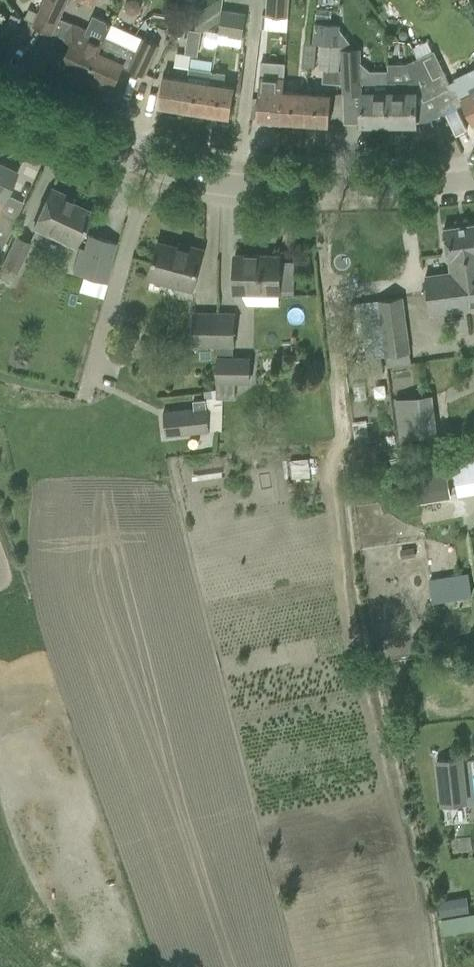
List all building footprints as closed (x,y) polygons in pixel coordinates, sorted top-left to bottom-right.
[(52,33),(67,0),(46,0),(34,25),(52,33)] [(287,18),(289,0),(267,0),(266,16),(287,18)] [(222,9),(217,43),(240,46),(246,13),(222,9)] [(11,15),(6,24),(16,29),(20,19),(11,15)] [(87,76),(104,38),(111,23),(108,22),(107,22),(93,16),(85,34),(72,28),(74,24),(64,19),(57,35),(65,39),(65,40),(71,43),(61,64),(87,76)] [(181,32),(191,25),(186,17),(176,24),(181,32)] [(104,38),(87,76),(112,88),(123,64),(129,67),(128,69),(144,76),(158,45),(111,23),(104,38)] [(189,31),(187,44),(200,46),(202,34),(189,31)] [(200,46),(187,44),(185,55),(198,57),(200,46)] [(318,68),(338,70),(340,46),(320,44),(318,68)] [(305,45),(304,55),(317,56),(318,45),(305,45)] [(362,125),(389,125),(389,81),(358,81),(358,49),(344,49),(344,93),(362,93),(362,125)] [(434,51),(417,59),(435,95),(451,87),(434,51)] [(317,56),(304,55),(303,68),(316,69),(317,56)] [(389,81),(389,125),(416,125),(416,93),(420,93),(424,100),(435,95),(417,59),(407,64),(413,78),(410,81),(389,81)] [(284,92),(285,79),(284,79),(285,64),(261,63),(257,119),(266,120),(265,124),(280,125),(281,125),(281,121),(283,92),(284,92)] [(206,113),(212,72),(212,71),(189,67),(187,80),(182,109),(206,113)] [(212,72),(206,113),(230,117),(234,88),(223,86),(224,74),(212,72)] [(158,106),(182,109),(187,80),(163,76),(158,106)] [(459,87),(458,92),(462,100),(473,124),(473,123),(473,80),(459,87)] [(281,121),(305,123),(307,94),(284,92),(283,92),(281,121)] [(307,94),(305,123),(329,124),(331,95),(307,94)] [(0,206),(16,173),(0,165),(0,206)] [(63,199),(65,196),(51,189),(33,227),(74,246),(90,212),(63,199)] [(14,221),(0,214),(0,251),(14,221)] [(425,275),(430,315),(473,309),(473,224),(444,228),(448,260),(449,260),(450,272),(425,275)] [(2,266),(17,273),(30,244),(16,237),(2,266)] [(87,238),(83,253),(79,251),(72,277),(105,286),(117,246),(87,238)] [(148,278),(192,290),(198,269),(203,250),(188,246),(187,250),(158,242),(153,261),(148,278)] [(234,293),(279,294),(280,255),(235,254),(234,293)] [(368,358),(410,353),(403,297),(361,302),(368,358)] [(194,345),(216,345),(217,313),(195,313),(194,345)] [(217,313),(216,345),(217,345),(216,398),(234,399),(235,382),(248,382),(249,358),(233,358),(234,314),(217,313)] [(323,358),(314,359),(317,377),(326,375),(323,358)] [(436,395),(396,395),(397,438),(437,437),(436,395)] [(163,412),(166,435),(210,431),(206,399),(193,400),(194,408),(163,412)] [(412,468),(417,502),(451,497),(445,462),(412,468)] [(457,495),(473,492),(473,474),(455,477),(457,495)] [(412,548),(401,551),(402,559),(414,556),(412,548)] [(433,600),(473,594),(473,593),(470,572),(429,579),(433,600)] [(435,760),(440,805),(468,802),(463,757),(435,760)] [(466,895),(439,900),(442,916),(469,911),(466,895)]
